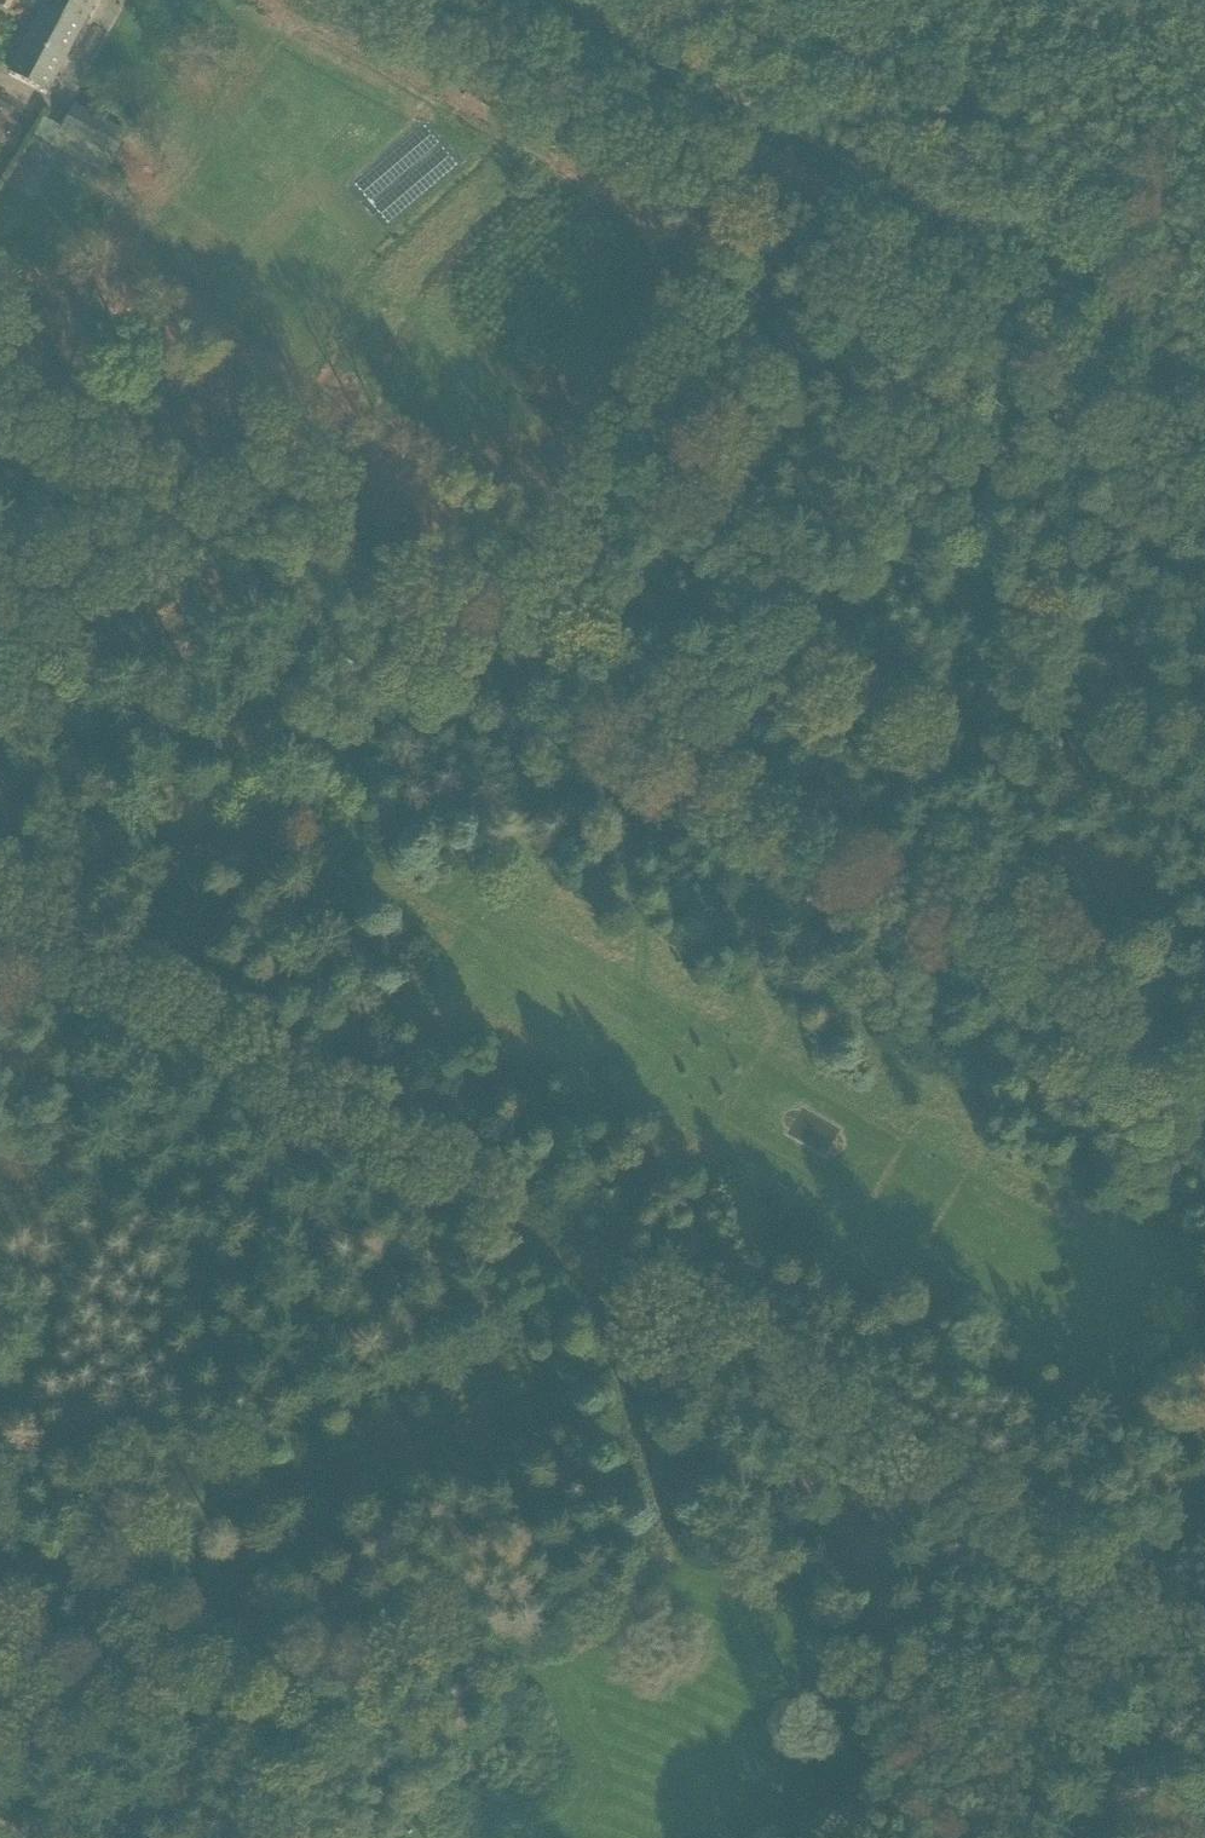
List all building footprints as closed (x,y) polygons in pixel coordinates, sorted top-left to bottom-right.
[(0,3),(0,5),(9,9),(14,0),(1,0),(0,3)] [(10,71),(48,91),(95,0),(47,0),(10,71)] [(73,103),(50,148),(107,176),(129,132),(73,103)]
